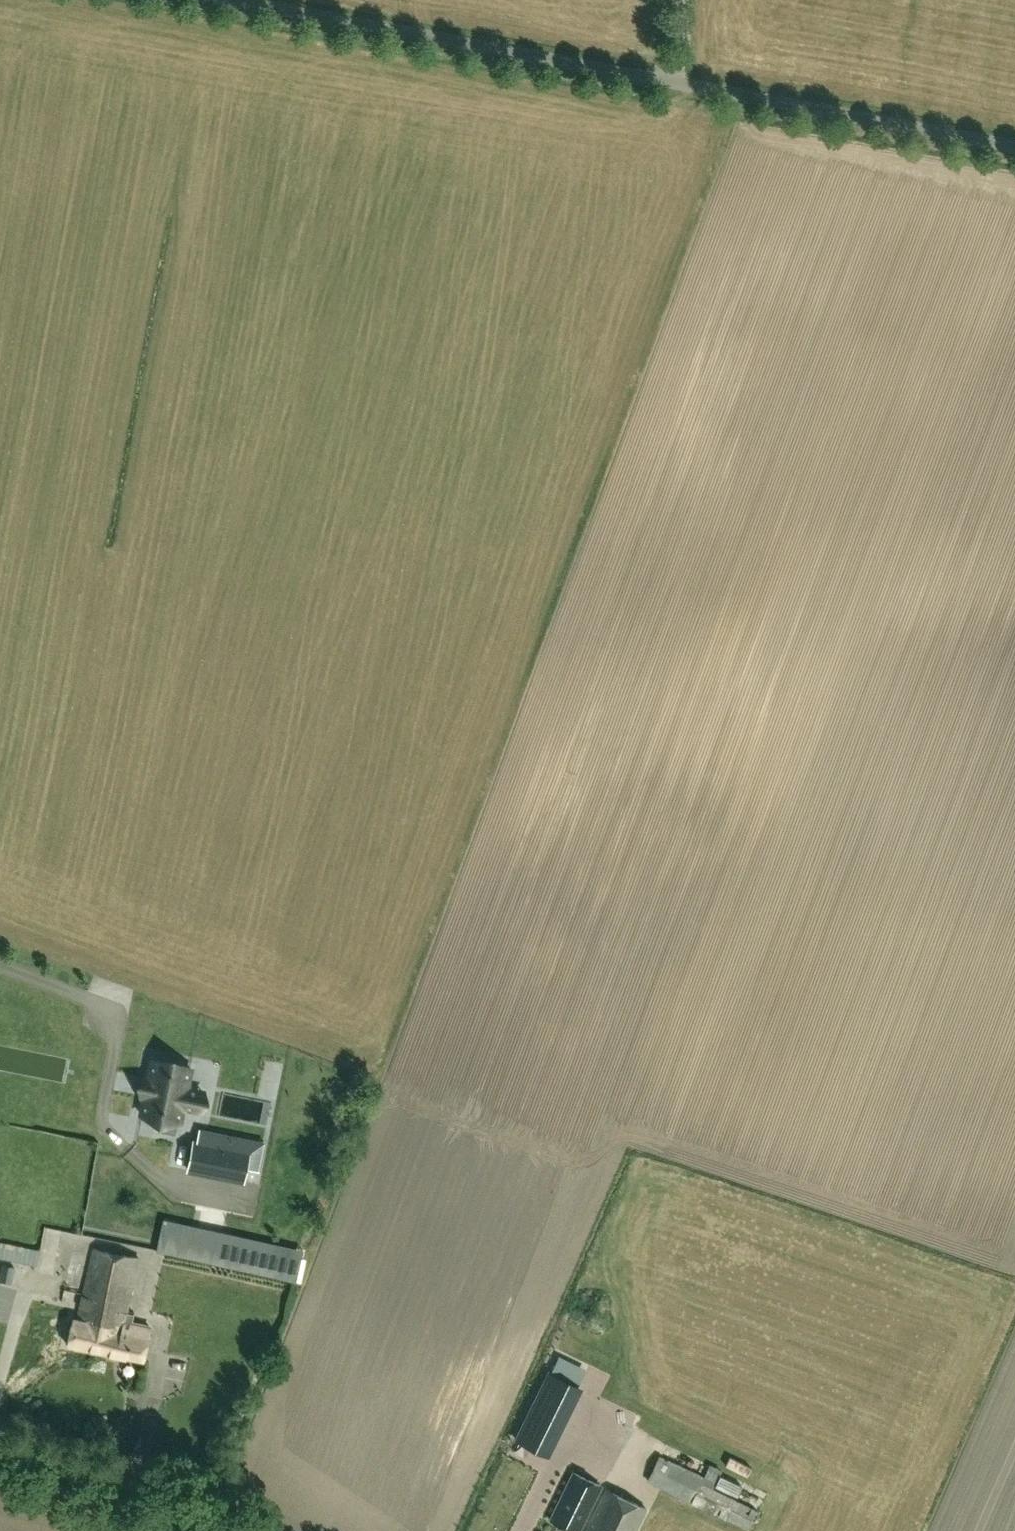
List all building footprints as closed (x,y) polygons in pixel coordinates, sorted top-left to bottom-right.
[(189,1068),(154,1061),(152,1060),(152,1062),(148,1082),(148,1084),(147,1092),(146,1091),(146,1093),(142,1113),(141,1115),(143,1115),(161,1118),(159,1130),(174,1133),(177,1122),(178,1122),(179,1123),(180,1121),(179,1121),(182,1107),(200,1111),(204,1092),(186,1089),(190,1070),(190,1068),(189,1067),(189,1068)] [(244,1180),(249,1152),(194,1141),(189,1169),(244,1180)] [(255,1253),(255,1232),(241,1232),(241,1253),(255,1253)] [(0,1242),(0,1258),(37,1265),(40,1250),(0,1242)] [(67,1345),(103,1353),(107,1333),(120,1335),(122,1326),(148,1331),(149,1328),(123,1322),(136,1258),(92,1249),(77,1320),(72,1319),(67,1345)] [(3,1265),(0,1281),(13,1284),(16,1267),(3,1265)] [(154,1278),(153,1320),(178,1321),(179,1279),(154,1278)] [(142,1361),(148,1331),(122,1326),(120,1335),(107,1333),(103,1353),(142,1361)] [(549,1371),(517,1438),(545,1452),(578,1385),(549,1371)] [(697,1489),(702,1471),(669,1462),(664,1480),(697,1489)] [(574,1474),(552,1520),(574,1530),(578,1530),(599,1486),(574,1474)] [(607,1490),(586,1530),(636,1530),(646,1509),(607,1490)]
